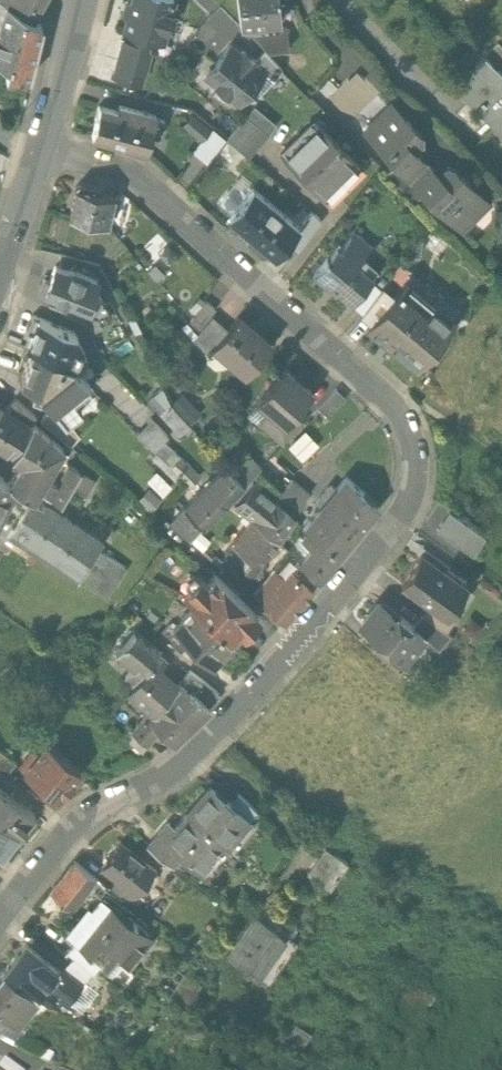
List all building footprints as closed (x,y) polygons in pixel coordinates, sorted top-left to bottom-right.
[(2,14),(0,20),(0,60),(8,65),(6,73),(28,79),(29,78),(42,25),(4,0),(0,0),(0,13),(2,14)] [(33,19),(43,0),(4,0),(33,19)] [(113,73),(139,80),(150,37),(162,40),(173,0),(132,0),(113,73)] [(240,24),(279,19),(277,0),(237,0),(240,24)] [(281,32),(254,35),(270,49),(289,47),(287,26),(280,27),(281,32)] [(454,87),(495,127),(498,124),(501,128),(501,82),(494,75),(501,67),(501,48),(498,43),(454,87)] [(230,44),(206,75),(238,102),(262,72),(252,63),(254,60),(242,50),(240,53),(230,44)] [(281,68),(263,49),(254,60),(252,63),(262,72),(272,80),(281,68)] [(419,131),(392,103),(364,131),(394,161),(409,175),(425,159),(412,146),(418,140),(419,131)] [(155,115),(119,106),(117,112),(99,107),(96,120),(97,120),(93,135),(146,149),(150,133),(159,136),(163,120),(154,118),(155,115)] [(210,129),(193,115),(184,126),(201,140),(210,129)] [(243,117),(226,139),(247,156),(264,133),(243,117)] [(358,163),(313,119),(279,153),(324,197),(358,163)] [(438,171),(425,159),(409,175),(423,189),(458,226),(485,199),(450,164),(445,164),(438,171)] [(409,175),(394,161),(385,171),(399,185),(409,175)] [(423,189),(409,175),(399,185),(413,199),(423,189)] [(99,186),(82,182),(76,186),(69,215),(108,224),(114,195),(98,191),(99,186)] [(297,225),(253,188),(230,216),(274,253),(297,225)] [(353,228),(339,246),(334,242),(311,272),(326,284),(329,281),(351,297),(368,275),(376,264),(363,254),(372,243),(353,228)] [(94,284),(96,279),(73,270),(64,269),(55,266),(45,292),(70,301),(95,311),(96,310),(100,297),(94,284)] [(371,318),(367,323),(415,361),(451,316),(450,315),(457,306),(410,269),(392,292),(371,318)] [(368,275),(351,297),(361,306),(379,284),(368,275)] [(361,306),(359,309),(371,318),(392,292),(380,282),(379,284),(361,306)] [(204,299),(188,320),(199,328),(215,307),(204,299)] [(95,311),(70,301),(65,314),(84,321),(90,331),(102,325),(100,320),(101,319),(100,318),(99,318),(96,310),(95,311)] [(270,341),(237,314),(226,328),(213,344),(214,345),(245,370),(270,341)] [(27,346),(32,348),(73,363),(78,370),(84,353),(75,331),(32,315),(25,332),(32,334),(27,346)] [(210,315),(192,336),(209,350),(214,345),(213,344),(226,328),(210,315)] [(73,363),(32,348),(20,381),(33,386),(31,394),(42,398),(44,397),(51,406),(65,423),(68,420),(82,409),(73,399),(90,384),(78,370),(73,363)] [(285,365),(257,398),(268,407),(259,419),(273,431),(292,408),(293,409),(293,408),(301,398),(300,398),(310,386),(285,365)] [(335,383),(317,402),(326,411),(345,392),(335,383)] [(37,416),(15,398),(7,408),(8,409),(9,413),(29,426),(30,426),(32,421),(33,422),(37,416)] [(184,416),(169,400),(159,409),(174,426),(179,421),(184,427),(189,423),(184,416)] [(0,404),(0,449),(12,456),(30,426),(29,426),(9,413),(8,409),(7,408),(0,404)] [(51,406),(40,419),(70,445),(79,434),(68,420),(65,423),(51,406)] [(292,408),(273,431),(283,438),(282,438),(303,416),(293,408),(293,409),(292,408)] [(150,416),(136,431),(154,448),(168,434),(150,416)] [(67,450),(33,422),(32,421),(30,426),(12,456),(21,461),(9,482),(8,483),(15,488),(34,498),(46,477),(58,456),(62,458),(67,450)] [(241,446),(225,462),(243,481),(258,464),(241,446)] [(174,448),(164,458),(170,464),(180,454),(174,448)] [(199,473),(180,454),(170,464),(189,483),(199,473)] [(225,462),(206,481),(224,500),(237,487),(243,481),(225,462)] [(50,494),(48,496),(61,503),(72,484),(80,470),(68,463),(56,483),(50,494)] [(157,465),(148,474),(162,489),(172,480),(157,465)] [(93,477),(80,470),(72,484),(85,493),(93,477)] [(333,485),(327,480),(316,494),(321,499),(319,501),(315,509),(305,522),(307,524),(302,531),(310,538),(299,551),(317,567),(375,495),(345,471),(333,485)] [(8,483),(9,482),(0,477),(0,534),(5,538),(8,534),(7,534),(28,501),(13,493),(15,488),(8,483)] [(56,483),(46,477),(40,488),(50,494),(56,483)] [(306,489),(290,477),(286,481),(275,496),(292,509),(306,489)] [(275,496),(252,478),(234,499),(252,511),(250,515),(254,518),(255,518),(275,533),(276,532),(292,509),(275,496)] [(206,481),(183,504),(201,522),(224,500),(206,481)] [(482,517),(431,487),(430,495),(423,508),(417,517),(453,539),(460,529),(471,536),(482,517)] [(102,538),(43,501),(39,508),(28,501),(7,534),(8,534),(77,577),(86,562),(102,538)] [(204,531),(179,510),(171,521),(196,541),(204,531)] [(255,518),(254,518),(250,515),(232,538),(249,550),(244,557),(253,563),(253,564),(257,567),(260,561),(257,559),(270,539),(275,533),(255,518)] [(288,541),(276,532),(275,533),(270,539),(275,543),(271,550),(273,551),(278,554),(288,541)] [(249,550),(232,538),(217,559),(242,578),(246,573),(250,575),(257,567),(253,564),(253,563),(244,557),(249,550)] [(278,554),(276,556),(287,565),(299,551),(288,541),(278,554)] [(465,572),(420,541),(400,570),(428,589),(445,600),(447,598),(465,572)] [(299,551),(287,565),(281,572),(300,588),(317,567),(299,551)] [(115,581),(86,562),(77,577),(78,577),(106,594),(115,581)] [(269,564),(252,586),(262,594),(280,573),(269,564)] [(257,607),(212,567),(205,575),(199,569),(182,588),(230,631),(239,621),(242,624),(257,607)] [(280,573),(262,594),(284,611),(301,590),(299,589),(300,588),(281,572),(280,573)] [(445,600),(428,589),(419,601),(442,616),(452,602),(447,598),(445,600)] [(395,605),(375,590),(358,610),(400,644),(418,620),(411,614),(397,602),(395,605)] [(230,631),(193,598),(173,620),(173,621),(172,621),(188,635),(188,636),(209,654),(230,631)] [(442,616),(419,601),(411,614),(418,620),(435,633),(445,618),(442,616)] [(168,617),(159,628),(179,645),(188,636),(188,635),(172,621),(173,621),(173,620),(168,617)] [(158,646),(133,625),(115,647),(132,661),(134,662),(138,657),(145,663),(157,648),(158,646)] [(145,663),(143,665),(131,680),(128,684),(151,702),(156,705),(175,681),(155,665),(164,654),(157,648),(145,663)] [(132,661),(123,673),(131,680),(143,665),(145,663),(138,657),(134,662),(132,661)] [(175,681),(156,705),(157,706),(164,695),(176,704),(192,683),(191,683),(200,671),(188,663),(175,681)] [(200,671),(191,683),(192,683),(176,704),(173,708),(186,718),(218,685),(206,675),(211,669),(205,665),(200,671)] [(151,702),(132,725),(145,736),(145,735),(156,720),(171,733),(186,718),(173,708),(176,704),(164,695),(157,706),(156,705),(151,702)] [(132,725),(128,722),(121,731),(141,746),(147,737),(145,735),(145,736),(132,725)] [(46,741),(37,753),(33,750),(20,768),(56,796),(62,788),(63,788),(71,778),(70,778),(79,766),(46,741)] [(0,751),(0,771),(5,775),(15,763),(0,751)] [(229,792),(209,776),(186,805),(221,832),(226,835),(249,806),(229,792)] [(255,799),(237,782),(229,792),(249,806),(255,799)] [(18,835),(34,814),(0,788),(0,821),(18,835)] [(186,805),(175,818),(169,813),(158,827),(180,844),(200,859),(221,832),(186,805)] [(2,857),(18,835),(0,821),(0,855),(2,857)] [(180,844),(158,827),(148,839),(171,855),(180,844)] [(153,858),(121,836),(102,863),(109,868),(110,867),(135,884),(153,858)] [(324,836),(307,861),(330,876),(347,851),(324,836)] [(96,873),(74,859),(51,891),(72,906),(83,890),(94,876),(96,873)] [(105,884),(94,876),(83,890),(95,899),(105,884)] [(288,907),(269,895),(258,912),(273,922),(277,915),(281,917),(288,907)] [(102,896),(90,913),(85,910),(67,934),(73,939),(99,957),(100,956),(112,939),(128,951),(145,927),(102,896)] [(258,912),(256,910),(228,952),(252,967),(255,961),(271,972),(294,936),(273,922),(258,912)] [(99,957),(73,939),(67,948),(94,968),(102,958),(100,956),(99,957)] [(62,970),(27,945),(3,971),(36,998),(50,1005),(58,994),(68,1001),(83,981),(64,968),(62,970)] [(90,971),(71,957),(64,968),(83,981),(90,971)] [(3,971),(0,977),(0,1011),(5,1015),(21,1026),(21,1025),(36,998),(3,971)] [(5,1015),(0,1022),(0,1035),(5,1039),(19,1046),(29,1030),(21,1025),(21,1026),(5,1015)]
